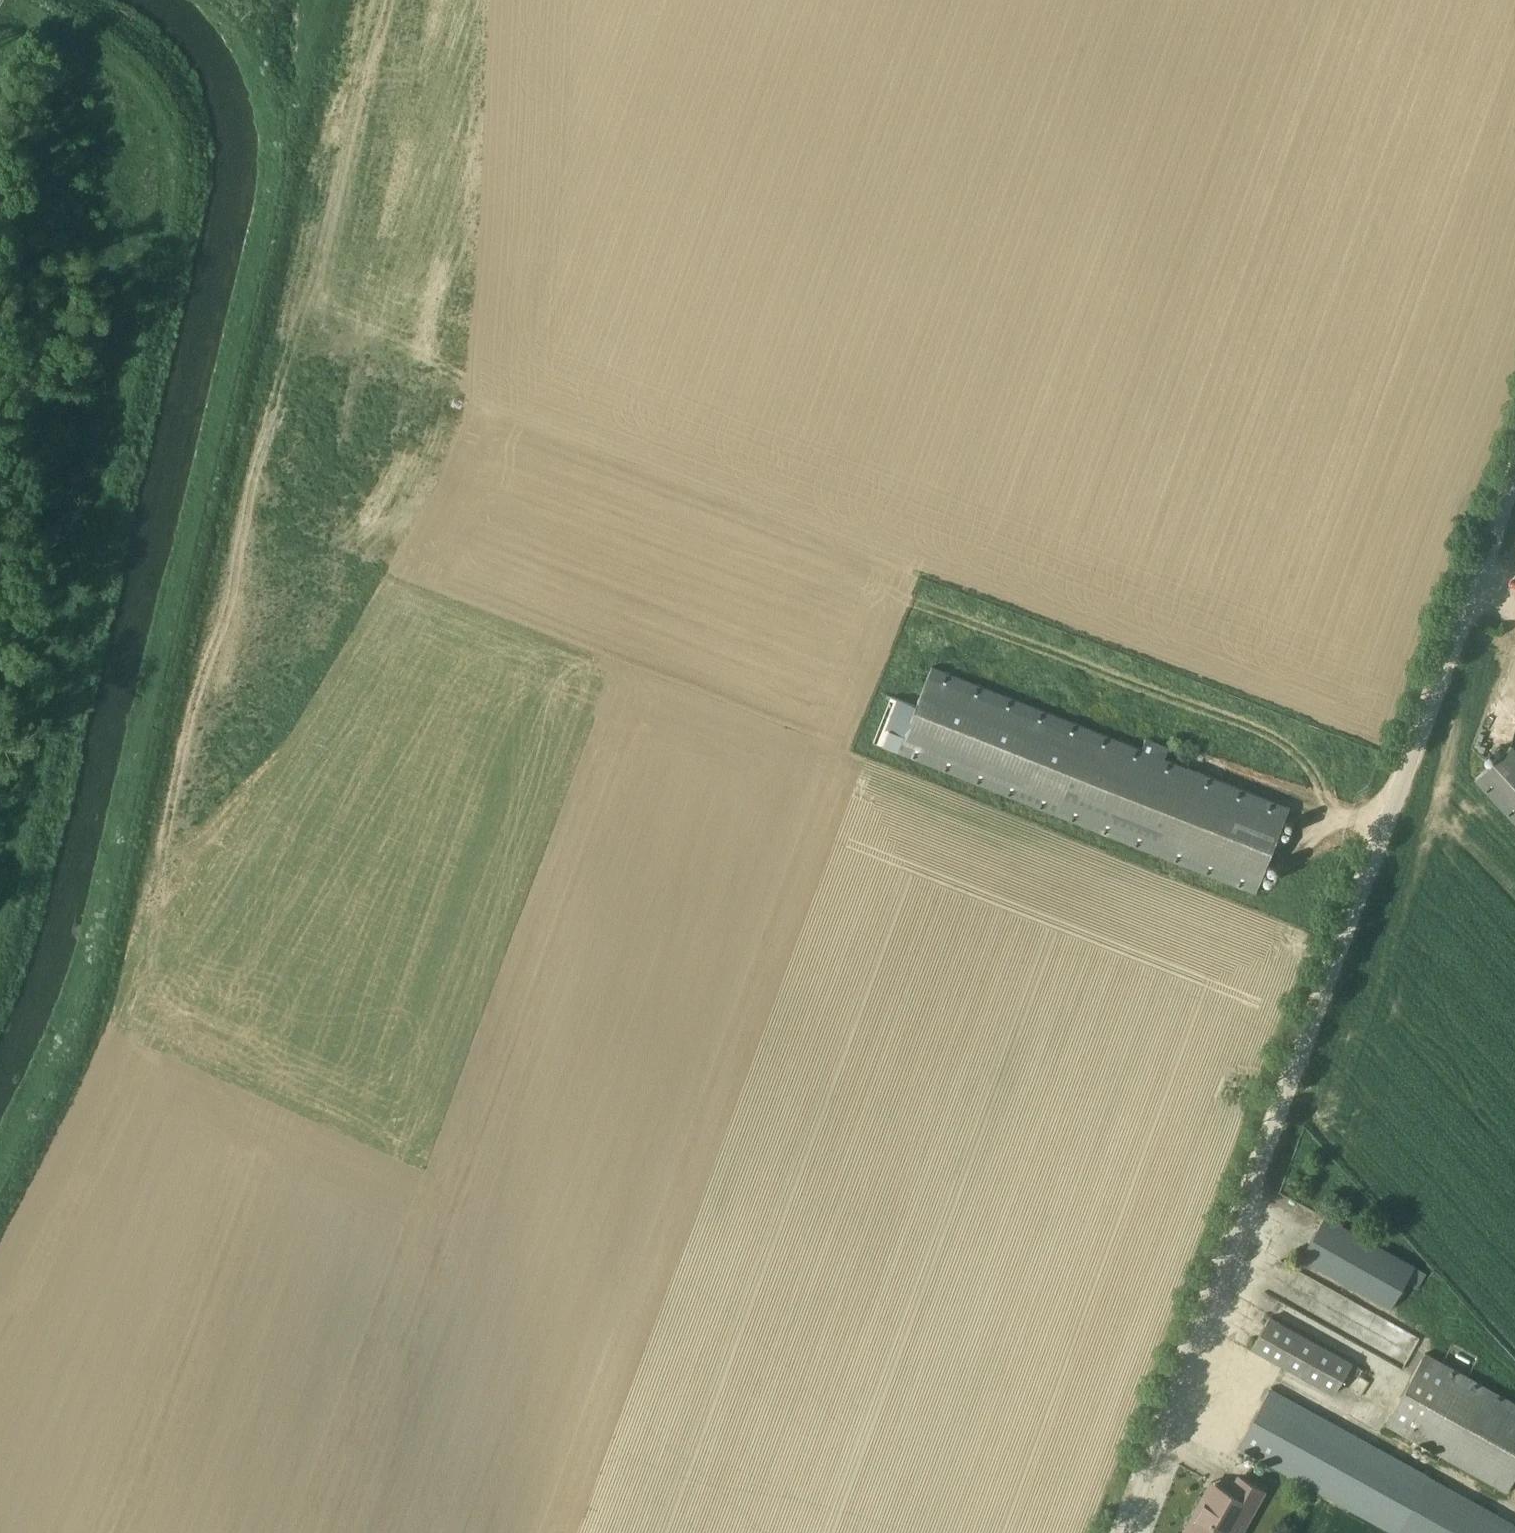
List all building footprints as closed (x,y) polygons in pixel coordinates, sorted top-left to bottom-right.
[(891,691),(872,744),(1267,885),(1297,801),(1170,756),(1172,749),(938,666),(925,702),(891,691)] [(1514,823),(1514,754),(1510,749),(1476,780),(1514,823)] [(1393,1309),(1416,1267),(1326,1216),(1303,1258),(1393,1309)] [(1385,1320),(1323,1296),(1321,1302),(1335,1308),(1328,1326),(1376,1344),(1385,1320)] [(1252,1348),(1335,1393),(1354,1358),(1271,1313),(1252,1348)] [(1514,1476),(1514,1401),(1427,1351),(1386,1425),(1507,1491),(1514,1476)] [(1239,1448),(1394,1532),(1514,1532),(1514,1521),(1271,1388),(1239,1448)] [(1185,1532),(1239,1532),(1262,1491),(1241,1480),(1231,1497),(1213,1487),(1201,1509),(1197,1507),(1184,1532),(1185,1532)]
